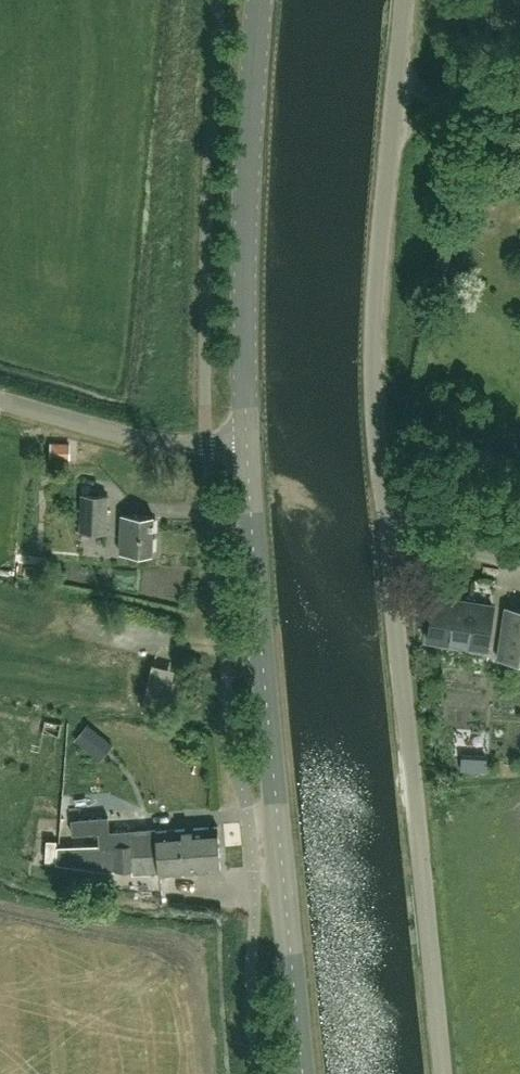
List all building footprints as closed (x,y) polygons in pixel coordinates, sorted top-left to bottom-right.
[(70,459),(70,442),(50,443),(51,459),(70,459)] [(107,534),(108,495),(81,493),(79,532),(107,534)] [(152,554),(154,517),(121,515),(120,552),(152,554)] [(435,597),(431,619),(489,627),(492,605),(435,597)] [(505,607),(497,659),(519,662),(519,610),(505,607)] [(489,627),(431,619),(428,641),(485,650),(489,627)] [(153,675),(148,712),(168,715),(173,678),(153,675)] [(113,744),(88,724),(75,740),(92,753),(100,760),(113,744)] [(461,770),(470,771),(470,757),(461,756),(461,770)] [(217,826),(155,830),(110,833),(109,816),(72,818),(73,834),(99,832),(100,845),(133,844),(133,853),(219,848),(217,826)] [(232,844),(244,844),(245,826),(233,826),(232,844)] [(56,861),(57,847),(57,842),(57,840),(47,840),(46,861),(56,861)] [(56,863),(101,871),(101,872),(134,870),(158,868),(158,873),(220,869),(219,848),(133,853),(133,844),(100,845),(57,847),(56,861),(56,863)] [(161,900),(165,881),(123,874),(120,893),(161,900)]
